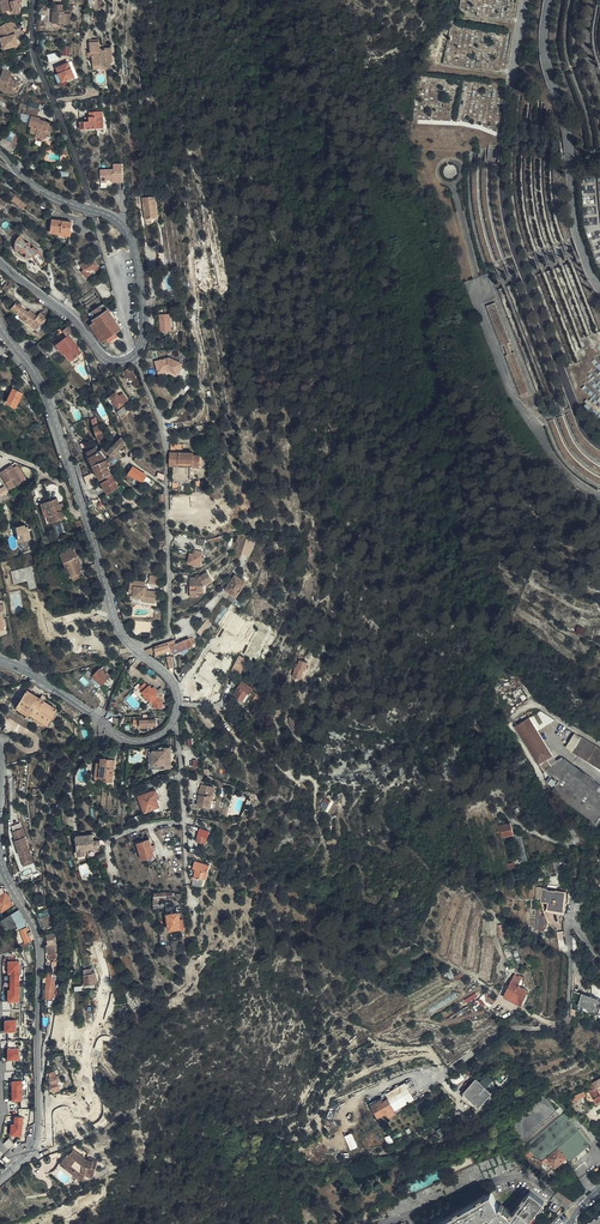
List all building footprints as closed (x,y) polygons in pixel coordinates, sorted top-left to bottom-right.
[(9,0),(3,2),(6,12),(14,10),(16,15),(21,13),(20,8),(22,8),(20,3),(19,0),(9,0)] [(3,2),(0,3),(0,5),(4,18),(16,15),(14,10),(6,12),(3,2)] [(69,24),(69,9),(64,9),(64,14),(63,14),(63,10),(62,10),(62,4),(53,4),(53,10),(51,10),(51,23),(62,23),(62,24),(69,24)] [(9,26),(11,32),(12,35),(17,33),(14,24),(9,26)] [(11,32),(9,26),(9,25),(0,29),(0,37),(1,39),(4,48),(15,44),(13,38),(11,39),(10,36),(9,33),(11,32)] [(109,63),(111,63),(109,47),(100,48),(98,41),(92,41),(92,49),(93,65),(103,64),(109,63)] [(48,55),(50,61),(59,58),(57,52),(48,55)] [(67,62),(55,67),(61,81),(73,75),(67,62)] [(61,81),(55,67),(52,68),(57,78),(56,80),(55,83),(56,85),(58,86),(60,87),(63,85),(65,84),(66,82),(74,78),(73,75),(61,81)] [(12,71),(3,69),(0,78),(0,87),(15,91),(18,81),(13,80),(10,79),(10,77),(12,71)] [(51,136),(53,127),(49,125),(50,122),(40,119),(40,118),(36,117),(38,110),(28,107),(27,109),(26,114),(31,116),(28,125),(31,126),(29,133),(35,134),(35,135),(44,138),(46,134),(51,136)] [(95,129),(95,116),(88,116),(89,121),(83,121),(79,121),(79,129),(95,129)] [(105,116),(95,116),(95,129),(105,128),(105,116)] [(15,146),(4,138),(0,143),(11,152),(15,146)] [(116,177),(122,177),(121,163),(112,164),(113,169),(99,170),(100,181),(105,181),(105,179),(112,179),(116,178),(116,177)] [(26,204),(15,196),(13,197),(12,200),(23,208),(26,204)] [(141,198),(144,220),(155,218),(157,217),(155,196),(141,198)] [(61,232),(70,233),(72,222),(52,219),(50,232),(60,234),(61,232)] [(19,254),(21,256),(22,256),(29,258),(32,257),(33,256),(40,267),(46,264),(39,252),(33,247),(32,248),(30,247),(30,245),(30,244),(29,243),(27,243),(26,243),(20,236),(19,236),(17,239),(16,240),(15,245),(15,248),(17,251),(19,254)] [(93,269),(98,266),(93,260),(89,262),(87,260),(81,264),(84,270),(82,271),(86,277),(95,271),(93,269)] [(20,308),(15,304),(11,309),(21,317),(20,318),(36,330),(43,322),(45,323),(48,318),(40,313),(38,316),(30,310),(28,312),(21,307),(20,308)] [(120,329),(108,310),(93,320),(94,322),(90,325),(102,342),(120,329)] [(137,323),(135,313),(129,315),(131,324),(137,323)] [(158,314),(161,331),(172,330),(169,313),(158,314)] [(73,332),(68,326),(63,330),(67,335),(69,334),(69,335),(73,332)] [(69,334),(67,335),(56,344),(64,354),(66,352),(72,359),(77,355),(81,353),(78,348),(75,345),(76,344),(69,335),(69,334)] [(85,358),(81,353),(77,355),(81,361),(85,358)] [(174,378),(181,363),(169,358),(155,362),(159,377),(167,376),(174,378)] [(136,378),(132,371),(130,372),(129,369),(123,372),(126,378),(129,377),(132,381),(136,378)] [(13,388),(12,389),(6,402),(16,407),(20,399),(22,393),(13,388)] [(64,390),(54,395),(58,402),(60,401),(61,400),(65,398),(66,400),(69,399),(64,390)] [(128,401),(123,393),(119,396),(116,391),(112,395),(110,393),(109,394),(110,396),(107,398),(111,403),(114,401),(118,407),(128,401)] [(122,417),(127,414),(125,412),(129,409),(126,404),(118,411),(122,417)] [(108,439),(103,430),(101,431),(98,424),(98,425),(94,426),(93,427),(96,435),(96,437),(97,439),(97,440),(98,441),(99,443),(101,444),(108,439)] [(123,445),(118,440),(112,446),(117,451),(120,447),(123,445)] [(170,444),(169,452),(181,453),(182,445),(170,444)] [(96,447),(86,451),(91,462),(95,470),(106,466),(104,461),(107,459),(105,456),(109,453),(108,450),(105,448),(103,446),(101,450),(98,452),(96,447)] [(113,455),(117,451),(112,446),(108,450),(109,453),(112,456),(113,455)] [(122,455),(117,451),(113,455),(117,459),(122,455)] [(181,453),(169,452),(169,466),(197,466),(198,455),(189,455),(189,453),(181,453)] [(117,459),(113,455),(112,456),(109,453),(105,456),(107,459),(110,464),(114,463),(117,459)] [(15,464),(4,470),(13,487),(24,481),(15,464)] [(106,466),(95,470),(100,478),(105,475),(110,473),(108,469),(106,465),(106,466)] [(142,481),(146,475),(133,466),(128,473),(135,477),(140,480),(142,481)] [(13,487),(4,470),(2,471),(11,488),(13,487)] [(92,473),(89,475),(84,476),(87,485),(95,481),(92,473)] [(108,480),(107,481),(114,492),(119,488),(112,477),(108,480)] [(114,492),(107,481),(102,483),(109,495),(112,493),(114,492)] [(9,491),(5,485),(0,488),(0,494),(1,496),(9,491)] [(114,492),(117,497),(122,493),(119,488),(114,492)] [(60,508),(57,499),(41,504),(47,523),(65,518),(62,511),(61,511),(59,512),(58,508),(60,508)] [(136,522),(130,516),(126,520),(132,526),(136,522)] [(118,518),(118,517),(113,519),(113,520),(117,526),(119,524),(120,525),(122,523),(118,518)] [(27,528),(26,524),(17,526),(19,534),(21,534),(22,540),(31,539),(30,531),(27,532),(27,528)] [(245,553),(251,555),(256,540),(239,535),(236,544),(247,548),(245,553)] [(214,542),(215,537),(207,539),(200,537),(197,543),(203,546),(204,544),(207,546),(209,541),(214,542)] [(77,556),(73,547),(65,550),(66,551),(60,554),(66,567),(67,567),(72,577),(83,573),(76,557),(77,556)] [(199,565),(201,555),(193,554),(189,553),(188,563),(199,565)] [(193,574),(193,581),(194,584),(211,582),(213,582),(212,575),(220,565),(213,560),(204,572),(193,574)] [(146,572),(138,570),(137,578),(145,580),(146,572)] [(149,582),(158,583),(159,575),(150,575),(149,582)] [(238,592),(245,582),(234,575),(224,590),(234,596),(237,592),(238,592)] [(194,584),(193,581),(190,582),(191,589),(195,589),(195,591),(204,590),(204,587),(210,586),(211,582),(194,584)] [(128,583),(127,590),(154,595),(155,593),(143,590),(143,586),(128,583)] [(152,604),(154,595),(127,590),(126,593),(131,594),(130,597),(140,599),(140,601),(152,604)] [(131,594),(126,593),(125,600),(138,603),(138,605),(152,607),(152,604),(140,601),(140,599),(130,597),(131,594)] [(201,634),(210,623),(205,619),(197,630),(201,634)] [(87,634),(93,632),(88,622),(80,626),(81,629),(84,627),(87,634)] [(173,644),(169,646),(173,654),(192,646),(188,637),(173,644)] [(169,646),(168,641),(152,647),(144,650),(146,655),(152,653),(153,656),(158,659),(165,657),(170,655),(169,646)] [(246,657),(238,653),(231,668),(238,672),(246,657)] [(191,665),(188,663),(185,661),(179,670),(184,674),(191,665)] [(307,664),(300,661),(298,667),(295,666),(292,677),(299,679),(302,670),(305,671),(307,664)] [(101,668),(93,677),(102,685),(110,676),(107,673),(106,673),(101,668)] [(93,677),(91,679),(99,687),(102,685),(93,677)] [(230,694),(239,700),(245,692),(248,693),(251,688),(240,679),(230,694)] [(148,686),(144,683),(139,687),(143,691),(142,692),(144,694),(148,698),(149,700),(150,699),(151,701),(154,704),(157,694),(155,692),(156,691),(153,687),(152,688),(149,685),(148,686)] [(40,698),(27,690),(18,705),(48,724),(57,709),(44,700),(40,698)] [(245,692),(239,700),(242,702),(248,693),(245,692)] [(163,693),(157,694),(154,704),(153,708),(160,710),(163,703),(164,701),(163,693)] [(69,707),(69,708),(68,708),(70,710),(69,711),(76,718),(83,728),(87,725),(80,715),(69,707)] [(29,730),(29,729),(33,723),(8,708),(5,715),(29,730)] [(83,729),(83,728),(76,718),(69,711),(66,714),(74,722),(80,730),(83,729)] [(104,718),(113,724),(118,715),(107,713),(104,718)] [(148,719),(148,717),(139,717),(139,726),(141,726),(141,720),(148,719)] [(156,720),(148,719),(141,720),(141,726),(141,727),(149,727),(149,728),(156,728),(156,725),(156,720)] [(541,741),(525,719),(519,722),(512,727),(536,765),(546,759),(552,755),(544,742),(541,741)] [(595,729),(597,721),(591,719),(588,726),(595,729)] [(575,733),(566,748),(599,770),(599,749),(575,733)] [(159,751),(154,751),(154,768),(166,769),(166,765),(171,764),(171,748),(159,747),(159,751)] [(101,772),(100,777),(107,778),(106,781),(113,781),(116,756),(112,755),(112,758),(109,758),(103,757),(102,762),(97,762),(96,771),(101,772)] [(546,759),(536,765),(540,772),(541,773),(550,767),(546,759)] [(565,769),(548,792),(593,824),(593,823),(599,814),(599,794),(573,774),(565,769)] [(573,774),(599,794),(599,793),(599,785),(578,769),(573,774)] [(550,786),(554,781),(549,777),(545,783),(550,786)] [(200,784),(199,788),(201,789),(200,795),(198,795),(196,805),(207,807),(209,800),(211,800),(212,792),(211,791),(212,787),(200,784)] [(158,799),(155,791),(138,797),(144,814),(152,811),(152,810),(158,808),(156,800),(158,799)] [(320,806),(327,809),(331,801),(324,798),(320,806)] [(498,825),(500,838),(514,836),(512,822),(498,825)] [(204,844),(208,831),(198,828),(194,841),(204,844)] [(87,834),(86,834),(82,835),(77,835),(79,850),(85,850),(84,841),(88,841),(87,834)] [(9,842),(14,866),(24,864),(19,840),(9,842)] [(99,848),(98,840),(94,840),(88,841),(84,841),(85,850),(79,850),(79,853),(80,855),(87,854),(87,850),(99,848)] [(152,857),(149,848),(151,847),(148,841),(136,845),(142,861),(152,857)] [(75,848),(71,849),(64,851),(67,857),(77,853),(75,848)] [(551,862),(554,874),(556,873),(560,872),(557,860),(551,862)] [(191,886),(199,886),(205,886),(206,881),(208,865),(194,861),(192,868),(195,868),(192,876),(191,886)] [(547,880),(547,884),(555,885),(557,884),(554,874),(548,876),(549,880),(547,880)] [(6,891),(4,892),(2,887),(0,888),(0,906),(2,910),(13,903),(6,891)] [(554,914),(561,915),(563,892),(555,891),(544,889),(542,902),(546,902),(546,910),(554,911),(554,914)] [(171,892),(155,893),(155,899),(154,899),(155,908),(160,907),(160,905),(160,903),(159,899),(171,898),(171,892)] [(393,914),(401,904),(396,901),(389,911),(393,914)] [(28,924),(19,909),(15,911),(3,918),(8,927),(16,922),(19,928),(28,924)] [(182,930),(186,930),(185,919),(180,919),(180,912),(168,914),(170,930),(181,928),(182,930)] [(53,925),(48,915),(41,918),(46,928),(53,925)] [(546,922),(544,916),(534,916),(534,928),(544,930),(546,922)] [(486,978),(490,920),(483,920),(478,977),(486,978)] [(34,939),(32,931),(29,932),(28,928),(21,930),(26,943),(34,939)] [(58,949),(57,943),(56,943),(55,934),(48,935),(49,944),(52,956),(57,956),(58,949)] [(189,958),(194,950),(190,947),(185,956),(189,958)] [(21,1001),(20,960),(8,960),(8,973),(10,973),(10,989),(8,989),(8,1001),(21,1001)] [(97,983),(96,973),(92,973),(92,969),(85,969),(86,984),(97,983)] [(455,980),(464,975),(459,972),(452,977),(455,980)] [(509,980),(518,983),(520,977),(513,973),(509,980)] [(56,977),(48,976),(47,990),(51,991),(55,992),(56,977)] [(517,984),(518,983),(509,980),(501,997),(508,1001),(510,997),(521,1003),(527,989),(517,984)] [(478,996),(479,997),(488,1006),(495,999),(487,990),(478,996)] [(572,991),(571,1004),(597,1012),(599,1001),(599,999),(572,991)] [(488,1006),(479,997),(471,1003),(477,1009),(481,1007),(485,1009),(488,1006)] [(519,1006),(521,1003),(510,997),(508,1001),(519,1006)] [(436,1022),(460,1007),(457,1002),(432,1017),(436,1022)] [(477,1009),(471,1003),(443,1019),(447,1026),(477,1009)] [(17,1031),(17,1019),(5,1019),(5,1031),(17,1031)] [(8,1047),(8,1059),(20,1059),(20,1046),(8,1047)] [(487,1074),(482,1083),(488,1086),(493,1078),(487,1074)] [(591,1082),(591,1084),(585,1086),(595,1103),(599,1100),(599,1096),(595,1087),(599,1084),(599,1076),(591,1082)] [(474,1107),(489,1091),(474,1078),(460,1095),(474,1107)] [(23,1079),(12,1080),(12,1100),(24,1100),(23,1079)] [(503,1121),(519,1140),(553,1110),(542,1096),(535,1093),(503,1121)] [(579,1098),(577,1094),(566,1098),(568,1103),(579,1098)] [(386,1097),(382,1100),(379,1101),(378,1099),(368,1104),(376,1118),(385,1113),(392,1109),(386,1097)] [(395,1113),(392,1109),(385,1113),(387,1117),(395,1113)] [(519,1140),(521,1142),(556,1113),(553,1110),(519,1140)] [(537,1158),(539,1160),(544,1156),(552,1167),(555,1172),(589,1143),(569,1119),(562,1114),(524,1145),(532,1155),(536,1159),(537,1158)] [(11,1135),(23,1135),(23,1115),(15,1115),(15,1122),(11,1122),(11,1135)] [(527,1158),(532,1155),(524,1145),(519,1149),(527,1158)] [(69,1155),(61,1165),(69,1173),(72,1169),(82,1177),(94,1178),(97,1162),(89,1160),(88,1163),(75,1152),(71,1156),(69,1155)] [(539,1160),(540,1162),(542,1164),(544,1162),(551,1169),(552,1167),(544,1156),(539,1160)] [(542,1164),(540,1162),(537,1165),(546,1174),(551,1169),(544,1162),(542,1164)] [(72,1169),(69,1173),(79,1180),(84,1182),(92,1180),(94,1178),(82,1177),(72,1169)] [(486,1214),(490,1212),(492,1214),(489,1216),(487,1218),(495,1223),(525,1223),(541,1202),(528,1191),(510,1213),(498,1204),(497,1205),(489,1192),(432,1223),(468,1223),(486,1214)] [(587,1223),(599,1223),(599,1216),(587,1223)]
